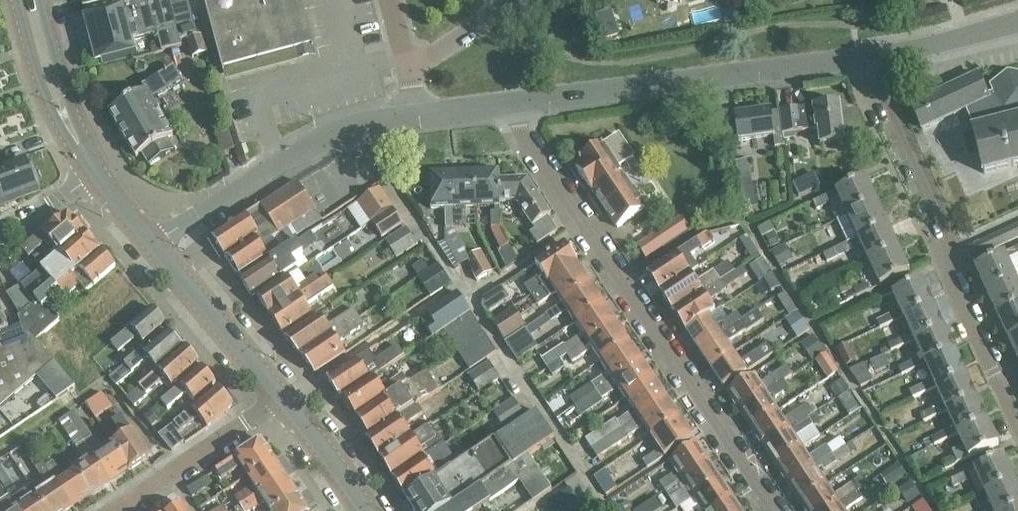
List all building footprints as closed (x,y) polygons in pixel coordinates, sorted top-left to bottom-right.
[(84,8),(102,4),(117,0),(81,0),(84,8)] [(102,4),(104,12),(85,18),(88,28),(90,37),(94,39),(96,49),(94,51),(97,61),(100,61),(101,64),(136,54),(133,41),(156,35),(161,51),(181,45),(179,40),(197,35),(189,4),(187,0),(117,0),(102,4)] [(301,0),(204,0),(223,73),(224,73),(224,70),(305,48),(312,46),(313,49),(314,49),(301,0)] [(615,4),(598,12),(611,39),(628,31),(615,4)] [(186,41),(191,58),(206,53),(200,36),(186,41)] [(152,100),(183,82),(175,69),(143,87),(145,91),(110,113),(137,159),(142,155),(149,167),(175,152),(168,140),(174,136),(152,100)] [(1008,72),(989,86),(991,94),(986,96),(979,77),(912,107),(922,131),(967,110),(976,130),(973,131),(984,174),(1017,166),(1017,73),(1008,72)] [(779,110),(779,111),(783,138),(794,137),(792,123),(800,122),(800,120),(814,118),(816,130),(819,130),(820,145),(843,142),(838,103),(779,110)] [(783,138),(779,111),(771,112),(770,110),(735,115),(738,140),(772,136),(773,147),(782,146),(781,138),(783,138)] [(218,160),(236,162),(239,139),(220,137),(218,160)] [(616,168),(632,158),(619,137),(602,148),(600,145),(580,158),(581,159),(578,161),(580,163),(575,166),(592,193),(594,194),(617,228),(644,210),(616,168)] [(641,157),(627,163),(636,187),(650,181),(641,157)] [(736,163),(743,195),(752,193),(749,181),(751,180),(746,160),(736,163)] [(40,191),(38,188),(40,182),(34,166),(29,164),(28,161),(0,172),(0,207),(40,191)] [(497,171),(475,172),(476,207),(492,207),(492,212),(489,212),(489,229),(500,250),(509,246),(500,228),(499,204),(498,179),(497,171)] [(452,173),(453,228),(455,228),(462,228),(461,208),(476,207),(475,172),(452,173)] [(452,173),(428,174),(429,209),(443,209),(444,229),(445,241),(457,266),(468,261),(467,258),(468,258),(464,247),(455,228),(453,228),(452,173)] [(837,192),(848,216),(877,202),(866,178),(837,192)] [(527,179),(498,179),(499,204),(513,203),(533,231),(529,233),(537,245),(557,232),(547,217),(551,215),(527,179)] [(323,220),(316,209),(298,183),(213,239),(226,258),(230,256),(234,262),(232,266),(236,273),(241,272),(242,274),(323,220)] [(357,202),(368,218),(390,204),(379,187),(357,202)] [(848,244),(859,239),(888,226),(877,202),(848,216),(837,221),(848,244)] [(372,222),(382,238),(403,223),(393,208),(372,222)] [(53,242),(61,252),(86,231),(78,221),(75,222),(68,214),(53,227),(50,224),(25,245),(21,247),(29,257),(44,244),(42,242),(45,240),(49,245),(53,242)] [(859,239),(869,263),(899,249),(888,226),(859,239)] [(972,261),(1017,239),(1017,227),(967,250),(972,261)] [(406,228),(386,241),(397,258),(417,245),(406,228)] [(61,252),(29,279),(40,293),(97,245),(86,231),(61,252)] [(706,235),(647,273),(660,293),(689,274),(698,268),(691,257),(712,243),(706,235)] [(281,278),(283,281),(288,278),(299,270),(291,259),(302,251),(296,242),(241,279),(253,297),(281,278)] [(851,251),(847,243),(824,255),(827,262),(851,251)] [(97,245),(40,293),(51,306),(79,283),(86,290),(115,266),(101,250),(97,245)] [(532,296),(577,266),(563,246),(535,265),(542,275),(525,286),(532,296)] [(975,268),(986,292),(1012,280),(1016,278),(1017,277),(1017,248),(975,268)] [(899,249),(869,263),(880,287),(910,273),(899,249)] [(492,272),(481,251),(468,258),(467,258),(468,261),(469,261),(474,276),(476,281),(492,272)] [(764,279),(764,280),(772,274),(762,259),(749,267),(759,282),(764,279)] [(660,293),(673,313),(734,273),(727,263),(696,283),(689,274),(660,293)] [(438,264),(418,278),(431,298),(451,284),(438,264)] [(562,305),(590,286),(577,266),(532,296),(538,306),(555,295),(562,305)] [(270,311),(273,315),(321,283),(316,276),(307,282),(299,270),(288,278),(283,281),(257,297),(265,309),(270,311)] [(673,313),(685,331),(708,317),(715,312),(709,303),(713,300),(714,297),(739,281),(734,273),(673,313)] [(772,274),(764,280),(771,291),(781,287),(772,274)] [(997,315),(1017,306),(1017,282),(1016,278),(986,292),(997,315)] [(32,381),(56,410),(79,395),(53,363),(35,341),(61,319),(51,306),(40,293),(29,279),(22,286),(23,288),(8,297),(20,316),(16,319),(25,329),(11,334),(0,306),(0,407),(32,381)] [(321,283),(273,315),(278,322),(277,327),(283,336),(313,317),(303,302),(307,299),(310,303),(334,287),(328,279),(321,283)] [(893,294),(904,318),(933,305),(922,281),(893,294)] [(574,323),(603,304),(590,286),(562,305),(545,317),(550,324),(563,316),(560,311),(564,309),(574,323)] [(487,314),(510,300),(502,287),(484,299),(482,307),(487,314)] [(820,290),(806,297),(811,308),(825,301),(820,290)] [(444,331),(445,332),(472,314),(457,292),(426,314),(432,324),(425,328),(427,331),(411,341),(416,349),(444,331)] [(785,294),(777,299),(789,316),(797,311),(785,294)] [(560,361),(567,355),(615,323),(603,304),(574,323),(582,335),(566,346),(564,344),(542,358),(549,368),(560,361)] [(904,318),(915,342),(944,328),(933,305),(904,318)] [(1008,339),(1017,334),(1017,306),(997,315),(1008,339)] [(527,326),(514,307),(492,322),(505,341),(527,326)] [(125,333),(111,345),(117,353),(137,335),(143,342),(164,324),(151,309),(135,323),(125,333)] [(297,348),(302,354),(358,317),(353,309),(326,327),(319,316),(288,337),(287,342),(293,349),(297,348)] [(752,329),(764,321),(757,311),(741,322),(698,350),(710,370),(733,354),(726,342),(745,329),(752,329)] [(445,332),(457,351),(484,333),(472,314),(445,332)] [(708,317),(685,331),(698,350),(741,322),(737,315),(716,329),(708,317)] [(877,321),(880,328),(893,323),(890,316),(877,321)] [(358,317),(302,354),(307,360),(307,364),(313,372),(317,371),(318,372),(345,354),(338,344),(364,326),(358,317)] [(791,317),(777,323),(782,336),(796,331),(791,317)] [(590,346),(600,362),(629,343),(615,323),(567,355),(573,364),(589,353),(585,349),(590,346)] [(915,342),(926,366),(955,352),(944,328),(915,342)] [(111,376),(110,376),(117,384),(147,358),(158,370),(183,349),(177,343),(178,339),(173,333),(167,333),(145,352),(142,349),(125,364),(111,376)] [(484,333),(457,351),(470,370),(497,353),(484,333)] [(1008,339),(1017,359),(1017,334),(1008,339)] [(813,336),(801,344),(812,361),(825,353),(813,336)] [(900,338),(875,350),(879,357),(903,345),(900,338)] [(581,403),(596,392),(641,362),(629,343),(600,362),(608,373),(569,399),(575,407),(581,403)] [(837,349),(845,366),(856,360),(848,344),(837,349)] [(733,354),(710,370),(723,389),(774,355),(768,346),(740,364),(733,354)] [(158,370),(127,398),(134,406),(147,395),(166,379),(172,386),(177,382),(180,385),(202,367),(185,347),(183,349),(158,370)] [(342,400),(344,399),(374,378),(405,359),(398,349),(378,363),(371,353),(329,380),(342,400)] [(926,366),(937,389),(966,375),(955,352),(926,366)] [(816,361),(828,379),(838,373),(826,354),(816,361)] [(565,368),(560,361),(549,368),(554,376),(565,368)] [(468,376),(480,393),(500,379),(489,362),(468,376)] [(616,385),(625,399),(654,381),(641,362),(596,392),(602,401),(615,393),(612,388),(616,385)] [(899,367),(903,375),(914,369),(910,362),(899,367)] [(864,364),(849,371),(860,387),(872,382),(864,364)] [(202,367),(180,385),(160,402),(167,410),(187,393),(194,402),(216,383),(202,367)] [(727,393),(739,411),(782,383),(792,376),(786,367),(760,384),(754,375),(727,393)] [(354,419),(368,437),(418,404),(438,390),(427,372),(408,384),(356,419),(354,419)] [(937,389),(947,413),(977,399),(966,375),(937,389)] [(351,410),(356,419),(408,384),(403,376),(389,386),(387,384),(381,388),(374,378),(344,399),(344,404),(349,411),(351,410)] [(835,384),(845,403),(857,397),(847,378),(835,384)] [(584,441),(591,452),(667,401),(654,381),(625,399),(635,414),(630,417),(628,414),(616,423),(614,421),(584,441)] [(739,411),(751,429),(778,411),(769,397),(773,394),(775,398),(787,390),(782,383),(739,411)] [(909,391),(912,399),(925,393),(922,385),(909,391)] [(207,428),(233,407),(218,388),(159,436),(172,452),(185,442),(178,433),(198,417),(207,428)] [(112,407),(102,393),(87,404),(96,418),(112,407)] [(525,416),(513,399),(493,413),(504,430),(525,416)] [(947,413),(958,436),(987,422),(977,399),(947,413)] [(643,427),(651,438),(679,419),(667,401),(591,452),(597,460),(627,440),(626,438),(643,427)] [(367,438),(380,458),(412,436),(404,425),(410,422),(423,413),(418,404),(368,437),(367,438)] [(751,429),(764,448),(807,420),(814,415),(808,406),(785,421),(778,411),(751,429)] [(933,408),(920,414),(924,422),(936,416),(933,408)] [(75,410),(67,416),(111,482),(130,469),(113,445),(99,454),(96,450),(99,447),(75,410)] [(415,510),(445,510),(529,456),(555,438),(537,413),(447,472),(406,498),(415,510)] [(90,460),(75,470),(92,495),(111,482),(67,416),(59,421),(84,457),(88,455),(90,460)] [(120,416),(113,421),(124,437),(113,445),(130,469),(131,471),(150,458),(132,430),(120,416)] [(679,419),(651,438),(660,452),(656,455),(654,453),(636,465),(635,462),(617,474),(624,484),(692,439),(679,419)] [(807,420),(764,448),(776,466),(803,448),(819,438),(812,427),(807,420)] [(987,422),(958,436),(964,448),(952,454),(954,458),(942,464),(946,471),(998,446),(987,422)] [(438,436),(435,439),(427,426),(412,436),(380,458),(393,477),(440,446),(444,444),(438,436)] [(944,431),(923,441),(927,449),(947,439),(944,431)] [(776,466),(788,484),(845,447),(840,439),(810,459),(803,448),(776,466)] [(240,467),(246,477),(274,459),(262,441),(217,471),(221,478),(240,467)] [(659,484),(664,492),(707,462),(695,444),(669,462),(679,477),(674,480),(671,476),(659,484)] [(446,454),(440,446),(393,477),(406,498),(447,472),(438,459),(446,454)] [(37,495),(48,510),(67,510),(73,507),(46,467),(33,447),(26,452),(46,483),(49,481),(53,485),(37,495)] [(788,484),(801,504),(828,486),(817,470),(822,467),(824,471),(849,454),(845,447),(788,484)] [(445,510),(478,510),(477,510),(490,501),(518,482),(532,504),(552,490),(529,456),(445,510)] [(975,470),(986,494),(1015,481),(1004,457),(975,470)] [(235,498),(241,507),(285,478),(274,459),(246,477),(252,486),(235,498)] [(54,462),(46,467),(73,507),(92,495),(75,470),(61,479),(58,475),(61,473),(54,462)] [(683,484),(693,499),(720,481),(707,462),(664,492),(670,500),(682,492),(679,488),(683,484)] [(899,464),(881,476),(888,487),(906,474),(899,464)] [(285,478),(241,507),(235,510),(254,510),(264,504),(269,510),(273,510),(297,496),(285,478)] [(698,510),(715,510),(732,499),(720,481),(693,499),(700,510),(698,510)] [(994,510),(1012,510),(1017,508),(1017,487),(1015,481),(986,494),(994,510)] [(188,491),(193,498),(206,489),(201,482),(188,491)] [(550,500),(559,510),(565,510),(581,498),(570,484),(550,500)] [(805,510),(828,510),(857,492),(852,484),(834,495),(828,486),(801,504),(805,510)] [(10,496),(20,510),(48,510),(37,495),(23,505),(20,501),(23,499),(16,488),(8,493),(10,496)] [(863,500),(857,492),(828,510),(846,510),(863,500)] [(10,496),(0,503),(0,510),(20,510),(10,496)] [(273,510),(307,510),(297,496),(273,510)] [(662,509),(654,498),(635,510),(659,510),(662,509)] [(732,499),(715,510),(740,510),(732,499)]
